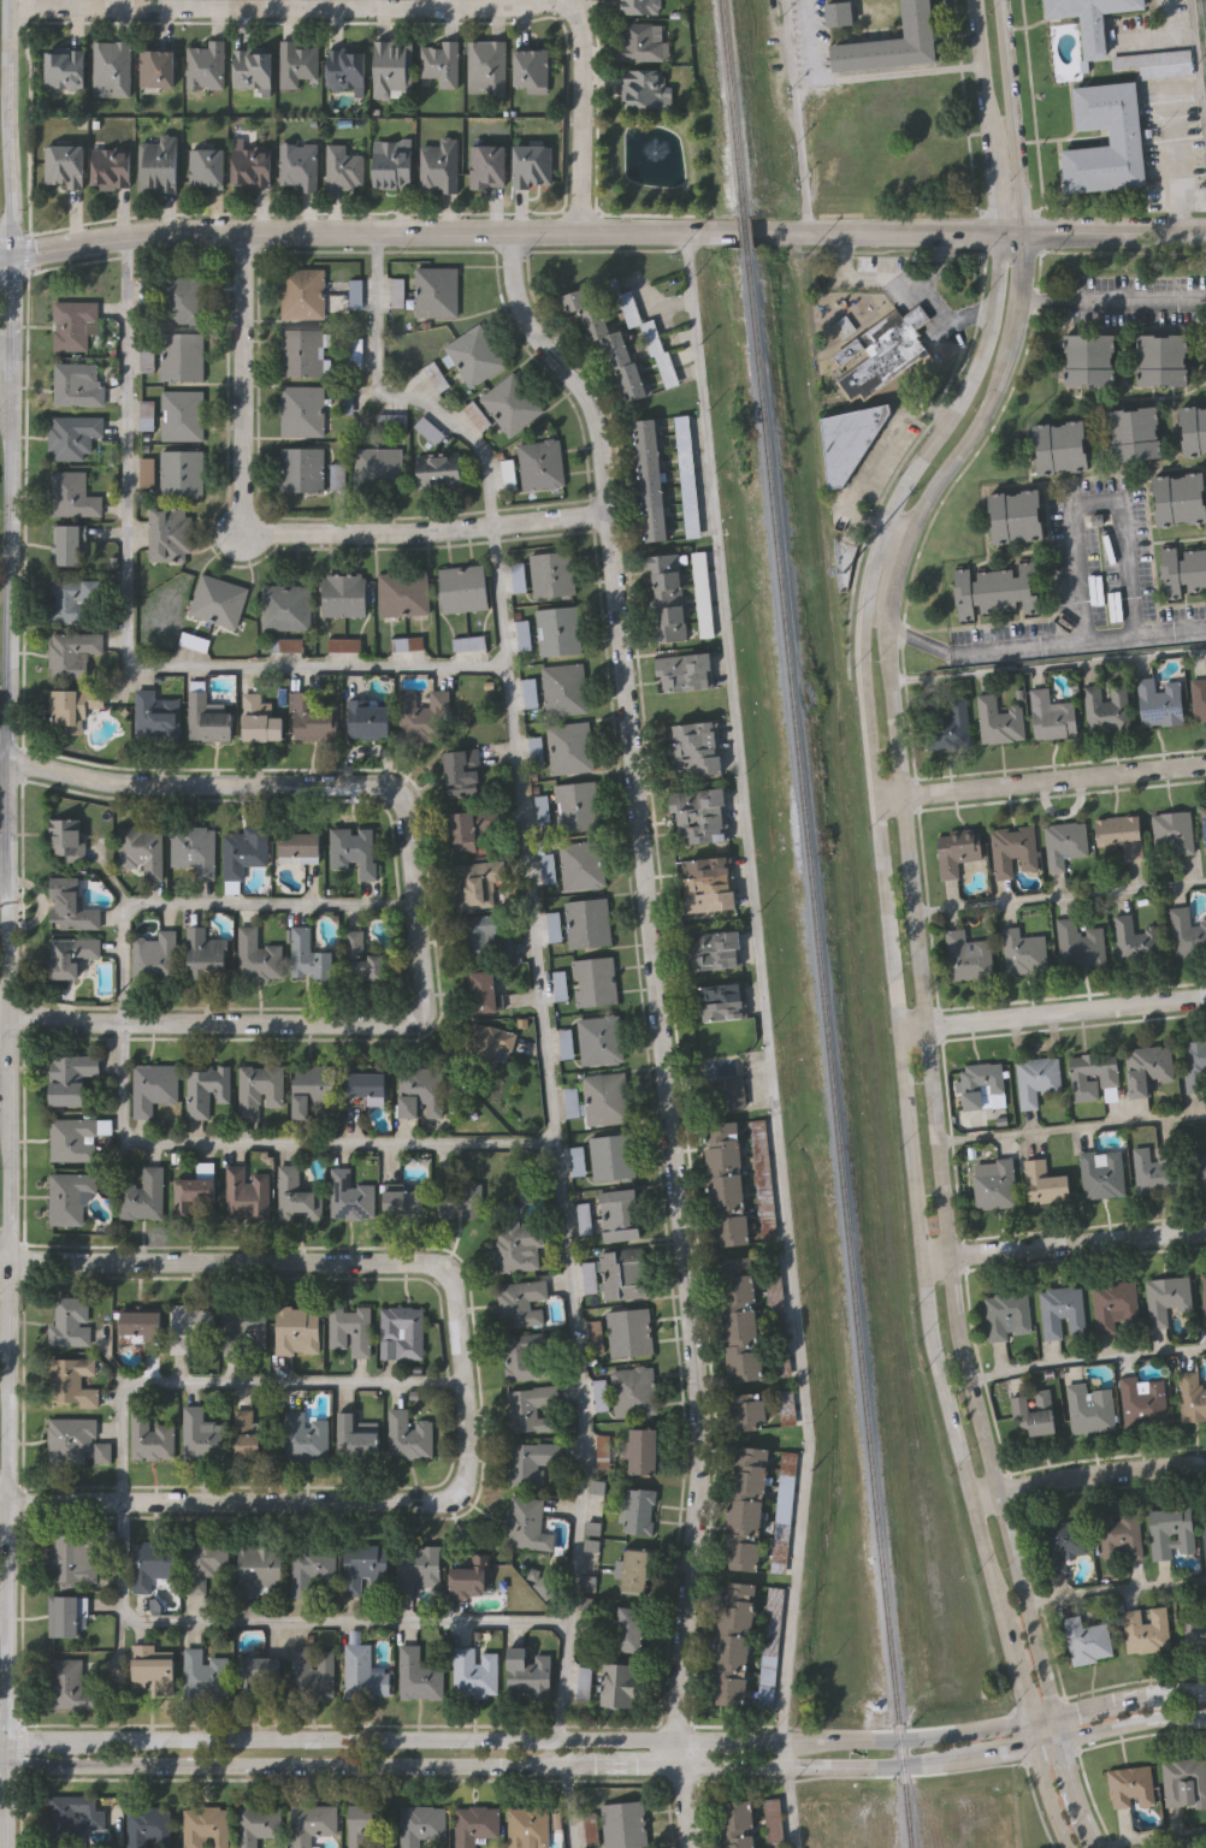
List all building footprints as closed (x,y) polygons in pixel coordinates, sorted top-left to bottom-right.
[(614,14),(614,0),(658,0),(658,14),(614,14)] [(828,26),(826,2),(851,0),(853,23),(828,26)] [(905,37),(901,0),(931,0),(938,61),(834,72),(830,45),(905,37)] [(1045,19),(1043,0),(1145,0),(1146,8),(1102,13),(1106,58),(1088,60),(1088,71),(1080,72),(1078,59),(1083,59),(1078,16),(1045,19)] [(664,60),(615,60),(615,24),(664,24),(664,60)] [(129,41),(129,96),(91,96),(91,41),(129,41)] [(206,47),(207,41),(223,41),(221,89),(185,88),(185,47),(206,47)] [(298,88),(279,88),(279,41),(295,41),(295,47),(317,47),(317,78),(298,78),(298,88)] [(409,41),(409,96),(373,96),(373,41),(409,41)] [(503,41),(503,94),(467,94),(467,41),(503,41)] [(456,87),(436,87),(436,77),(419,77),(419,43),(456,43),(456,87)] [(1140,79),(1139,65),(1111,69),(1110,55),(1190,47),(1193,73),(1140,79)] [(326,90),(326,48),(362,48),(362,90),(326,90)] [(232,89),(232,49),(270,49),(270,89),(232,89)] [(513,87),(513,49),(546,49),(546,94),(525,94),(525,87),(513,87)] [(82,51),(82,89),(45,89),(45,51),(82,51)] [(173,51),(173,87),(138,87),(138,51),(173,51)] [(622,70),(660,70),(660,108),(622,108),(622,70)] [(1148,183),(1066,191),(1062,148),(1112,143),(1110,125),(1078,129),(1074,85),(1137,78),(1148,183)] [(176,137),(176,191),(137,191),(137,137),(176,137)] [(419,190),(419,144),(438,144),(438,137),(455,137),(455,190),(419,190)] [(372,188),(372,140),(409,140),(409,188),(372,188)] [(278,143),(315,143),(315,191),(297,191),(297,185),(278,185),(278,143)] [(361,154),(361,190),(325,190),(325,143),(344,143),(344,154),(361,154)] [(82,144),(82,188),(45,188),(45,144),(82,144)] [(503,188),(469,188),(469,144),(503,144),(503,188)] [(513,185),(513,144),(550,144),(550,185),(513,185)] [(128,149),(128,189),(90,188),(91,149),(128,149)] [(188,186),(188,149),(223,149),(223,186),(188,186)] [(268,188),(232,188),(232,149),(268,149),(268,188)] [(460,316),(416,316),(416,266),(460,266),(460,316)] [(326,318),(282,318),(282,267),(326,267),(326,318)] [(162,322),(162,276),(190,276),(190,273),(200,273),(200,276),(205,276),(205,322),(200,322),(200,325),(190,325),(190,322),(162,322)] [(681,383),(668,387),(656,354),(652,355),(642,324),(631,327),(620,295),(607,298),(601,280),(616,276),(621,292),(632,289),(644,321),(655,318),(666,350),(670,349),(681,383)] [(611,332),(622,328),(634,361),(637,360),(649,393),(628,401),(617,368),(614,369),(603,337),(591,340),(580,307),(569,312),(563,294),(584,286),(590,303),(601,300),(611,332)] [(95,320),(87,320),(87,349),(52,349),(52,300),(95,300),(95,320)] [(916,334),(928,350),(865,397),(861,391),(852,397),(839,379),(870,355),(864,346),(840,363),(834,355),(897,308),(903,315),(921,303),(930,316),(916,327),(920,332),(916,334)] [(833,326),(843,340),(855,331),(845,317),(833,326)] [(509,363),(472,389),(455,362),(450,366),(444,355),(449,351),(444,345),(480,321),(509,363)] [(324,375),(282,375),(282,327),(324,327),(324,375)] [(161,379),(161,357),(158,356),(158,349),(161,350),(161,332),(206,332),(206,379),(161,379)] [(1082,332),(1082,334),(1096,334),(1096,332),(1113,332),(1113,350),(1112,350),(1112,355),(1110,355),(1110,361),(1112,361),(1112,366),(1115,366),(1115,384),(1096,384),(1096,380),(1082,380),(1082,384),(1064,384),(1064,366),(1065,366),(1065,362),(1068,362),(1068,354),(1065,354),(1065,349),(1064,349),(1064,332),(1082,332)] [(1154,332),(1154,334),(1170,334),(1170,332),(1187,332),(1187,349),(1186,350),(1186,354),(1183,354),(1184,361),(1186,361),(1186,366),(1188,366),(1188,384),(1170,384),(1170,380),(1155,380),(1155,384),(1137,384),(1136,366),(1139,366),(1139,362),(1140,362),(1140,354),(1139,354),(1139,350),(1136,350),(1136,332),(1154,332)] [(52,361),(96,361),(96,403),(52,403),(52,361)] [(545,410),(512,437),(480,397),(514,371),(545,410)] [(325,385),(326,436),(282,436),(282,385),(325,385)] [(162,439),(162,420),(165,420),(165,414),(167,414),(167,409),(162,409),(162,389),(205,389),(205,439),(162,439)] [(155,428),(141,428),(142,399),(143,399),(143,393),(149,393),(149,399),(155,399),(155,428)] [(843,486),(827,487),(820,417),(888,403),(889,411),(843,486)] [(1124,408),(1124,409),(1140,408),(1139,407),(1157,404),(1158,421),(1157,421),(1158,427),(1155,427),(1155,433),(1158,433),(1158,438),(1160,438),(1161,455),(1145,456),(1145,455),(1129,456),(1129,458),(1112,461),(1110,443),(1112,443),(1111,439),(1113,439),(1112,431),(1111,431),(1110,426),(1107,426),(1106,409),(1124,408)] [(1201,408),(1205,407),(1205,450),(1205,451),(1201,452),(1201,454),(1183,456),(1181,439),(1186,438),(1183,424),(1180,424),(1178,405),(1195,404),(1196,407),(1200,405),(1201,408)] [(102,415),(101,436),(89,436),(89,458),(48,457),(49,414),(102,415)] [(447,434),(437,445),(433,443),(428,448),(425,444),(430,438),(415,425),(425,414),(447,434)] [(702,535),(688,537),(676,415),(691,414),(702,535)] [(669,539),(646,540),(634,419),(657,417),(669,539)] [(1035,457),(1037,456),(1036,440),(1034,440),(1031,425),(1050,422),(1050,425),(1056,425),(1056,426),(1066,424),(1065,421),(1083,419),(1084,437),(1082,437),(1083,452),(1087,451),(1088,469),(1070,472),(1070,469),(1065,469),(1065,467),(1059,468),(1059,470),(1054,470),(1054,473),(1036,474),(1035,457)] [(567,484),(562,485),(562,486),(552,487),(552,486),(524,488),(519,443),(545,440),(545,438),(556,437),(556,439),(561,438),(567,484)] [(280,446),(325,446),(325,490),(280,491),(280,446)] [(403,448),(402,472),(406,472),(404,481),(403,481),(403,491),(356,490),(356,448),(403,448)] [(205,492),(200,492),(200,497),(190,497),(190,492),(161,492),(161,449),(205,449),(205,492)] [(462,485),(453,485),(453,488),(434,490),(434,486),(420,486),(419,460),(428,460),(428,455),(449,454),(450,458),(461,457),(462,485)] [(155,456),(155,486),(141,486),(141,456),(155,456)] [(330,491),(345,491),(345,466),(330,466),(330,491)] [(49,514),(49,469),(84,469),(84,493),(100,493),(100,514),(49,514)] [(1204,469),(1205,486),(1202,487),(1205,502),(1205,520),(1193,522),(1192,519),(1187,520),(1187,517),(1180,519),(1181,521),(1175,521),(1175,523),(1159,526),(1157,507),(1159,507),(1157,492),(1154,492),(1152,475),(1170,473),(1170,475),(1176,475),(1176,476),(1182,476),(1182,474),(1188,473),(1187,472),(1204,469)] [(989,526),(992,526),(989,510),(987,511),(986,493),(1004,491),(1004,493),(1009,493),(1009,494),(1015,494),(1015,492),(1019,492),(1019,490),(1036,487),(1039,505),(1036,505),(1037,521),(1041,521),(1042,538),(1024,540),(1024,538),(1019,538),(1018,537),(1012,537),(1012,539),(1007,540),(1007,541),(991,544),(989,526)] [(187,507),(187,515),(193,515),(193,551),(187,551),(187,561),(149,561),(149,515),(146,515),(146,507),(187,507)] [(51,567),(51,523),(82,523),(82,567),(51,567)] [(1184,549),(1205,546),(1205,588),(1188,591),(1187,581),(1181,582),(1182,596),(1166,598),(1164,581),(1163,581),(1160,563),(1163,563),(1161,546),(1176,545),(1177,558),(1184,558),(1184,549)] [(534,597),(530,553),(573,549),(578,592),(573,593),(573,598),(563,599),(563,594),(534,597)] [(716,635),(700,636),(692,551),(708,550),(716,635)] [(688,638),(656,641),(655,629),(661,628),(660,616),(658,616),(657,608),(654,608),(652,593),(657,593),(656,581),(654,581),(654,571),(655,571),(654,567),(646,568),(645,556),(680,552),(688,638)] [(1035,578),(1037,576),(1039,596),(1036,596),(1039,612),(1023,614),(1022,599),(1015,600),(1016,609),(980,612),(979,604),(973,605),(974,618),(958,620),(957,604),(954,604),(952,586),(954,585),(953,569),(968,567),(970,581),(976,580),(975,571),(1011,568),(1012,576),(1019,576),(1017,562),(1033,561),(1035,578)] [(490,608),(444,612),(439,568),(485,563),(490,608)] [(382,616),(378,573),(428,569),(431,612),(382,616)] [(237,628),(189,612),(202,571),(250,587),(237,628)] [(367,615),(323,615),(323,588),(320,590),(320,582),(323,582),(323,576),(327,576),(327,571),(362,571),(362,575),(367,575),(367,581),(370,581),(371,590),(367,590),(367,615)] [(48,620),(49,578),(97,578),(97,599),(93,599),(93,621),(48,620)] [(312,629),(264,628),(264,584),(312,585),(312,629)] [(542,654),(537,608),(579,604),(584,651),(542,654)] [(183,628),(212,638),(208,651),(178,642),(183,628)] [(87,676),(48,676),(48,632),(87,632),(87,676)] [(486,633),(487,647),(455,651),(454,636),(486,633)] [(424,635),(425,648),(391,650),(390,636),(424,635)] [(305,638),(305,651),(271,650),(271,636),(305,638)] [(362,638),(362,651),(329,650),(329,636),(362,638)] [(715,687),(666,691),(664,674),(657,675),(655,656),(713,651),(715,687)] [(548,716),(543,665),(585,661),(590,711),(548,716)] [(1140,725),(1136,677),(1153,676),(1154,683),(1178,682),(1182,723),(1140,725)] [(1190,677),(1205,677),(1205,718),(1193,718),(1190,677)] [(1125,682),(1128,729),(1086,732),(1082,686),(1100,685),(1101,698),(1107,697),(1106,683),(1125,682)] [(1029,687),(1047,686),(1048,701),(1072,700),(1075,735),(1031,738),(1029,687)] [(102,705),(84,705),(84,724),(47,724),(47,688),(102,688),(102,705)] [(177,698),(177,734),(134,734),(134,688),(154,688),(154,698),(177,698)] [(230,739),(187,739),(187,688),(206,688),(206,710),(230,710),(230,739)] [(443,688),(442,739),(397,738),(398,688),(415,688),(415,705),(427,705),(427,688),(443,688)] [(292,739),(292,689),(313,689),(313,707),(335,707),(335,739),(292,739)] [(278,739),(242,739),(242,692),(258,692),(258,712),(278,712),(278,739)] [(1023,738),(981,742),(976,694),(995,692),(997,706),(1021,705),(1023,738)] [(948,719),(947,695),(965,695),(966,744),(936,745),(935,719),(948,719)] [(347,736),(347,700),(388,700),(388,736),(347,736)] [(552,774),(548,724),(591,719),(596,769),(552,774)] [(720,719),(723,772),(668,777),(667,759),(673,759),(670,742),(675,741),(674,723),(720,719)] [(478,748),(479,794),(445,795),(443,750),(478,748)] [(558,830),(557,813),(560,813),(558,801),(556,801),(555,783),(597,778),(602,827),(558,830)] [(725,787),(727,804),(728,802),(732,839),(687,843),(685,827),(680,828),(678,810),(672,811),(669,792),(725,787)] [(1198,807),(1205,807),(1205,854),(1201,854),(1198,807)] [(489,811),(489,847),(444,847),(444,811),(489,811)] [(1192,853),(1152,854),(1151,812),(1189,811),(1192,853)] [(1095,817),(1139,815),(1141,858),(1098,861),(1095,817)] [(83,860),(48,860),(48,818),(83,818),(83,860)] [(1086,855),(1064,857),(1064,870),(1046,871),(1044,823),(1084,821),(1086,855)] [(242,864),(242,878),(223,878),(223,830),(242,830),(242,824),(266,824),(266,864),(242,864)] [(160,827),(160,878),(141,878),(141,866),(118,866),(119,825),(160,827)] [(170,865),(170,825),(213,825),(213,878),(193,878),(193,865),(170,865)] [(1033,825),(1035,870),(1018,871),(1018,859),(1011,859),(1012,877),(992,878),(989,828),(1033,825)] [(329,866),(329,827),(376,827),(376,878),(356,878),(356,865),(329,866)] [(318,831),(318,857),(277,857),(277,831),(318,831)] [(938,878),(936,834),(979,831),(980,859),(957,860),(957,878),(938,878)] [(564,889),(560,842),(589,840),(587,837),(598,836),(598,839),(603,839),(608,884),(603,886),(603,888),(593,889),(592,887),(564,889)] [(557,881),(544,882),(542,853),(538,853),(537,837),(544,837),(546,853),(555,852),(557,881)] [(733,854),(738,907),(682,912),(680,895),(686,894),(685,877),(690,877),(687,859),(733,854)] [(492,906),(456,906),(455,860),(503,860),(503,878),(492,878),(492,906)] [(99,926),(49,928),(49,887),(81,887),(81,907),(99,906),(99,926)] [(569,948),(566,900),(609,895),(613,944),(569,948)] [(1189,919),(1205,918),(1205,951),(1171,954),(1167,907),(1188,905),(1189,919)] [(1154,926),(1155,955),(1115,958),(1112,914),(1131,913),(1131,928),(1154,926)] [(461,914),(493,914),(493,958),(461,958),(461,914)] [(1057,966),(1056,917),(1077,917),(1077,926),(1101,926),(1102,965),(1057,966)] [(280,943),(280,977),(237,977),(237,924),(256,924),(256,943),(280,943)] [(289,977),(289,924),(309,924),(309,950),(332,950),(332,977),(289,977)] [(203,925),(203,937),(225,937),(225,977),(185,977),(187,925),(203,925)] [(1001,926),(1018,925),(1018,935),(1044,934),(1045,972),(1003,972),(1001,926)] [(156,938),(156,929),(173,929),(173,977),(131,977),(131,938),(156,938)] [(341,978),(342,929),(362,929),(361,953),(383,953),(382,979),(341,978)] [(740,929),(743,964),(694,969),(693,952),(686,953),(684,935),(740,929)] [(947,978),(945,929),(964,929),(964,941),(989,938),(991,976),(947,978)] [(48,977),(48,936),(99,936),(97,956),(77,956),(77,977),(48,977)] [(578,1006),(575,989),(581,989),(580,976),(574,977),(573,959),(615,954),(620,1001),(578,1006)] [(495,970),(495,1011),(468,1011),(468,970),(495,970)] [(746,981),(750,1015),(705,1020),(703,1003),(698,1003),(696,987),(746,981)] [(583,1065),(578,1018),(605,1014),(605,1013),(615,1012),(616,1014),(621,1013),(626,1060),(621,1061),(621,1062),(611,1064),(610,1061),(583,1065)] [(515,1031),(507,1065),(466,1055),(474,1021),(515,1031)] [(1181,1040),(1205,1039),(1205,1089),(1183,1090),(1181,1040)] [(1171,1080),(1147,1082),(1147,1097),(1127,1097),(1125,1047),(1170,1044),(1171,1080)] [(1070,1101),(1068,1054),(1115,1052),(1117,1097),(1100,1098),(1100,1100),(1070,1101)] [(83,1073),(83,1104),(48,1104),(48,1055),(94,1055),(94,1073),(83,1073)] [(1017,1108),(1016,1059),(1058,1058),(1059,1091),(1036,1092),(1036,1108),(1017,1108)] [(960,1109),(957,1065),(999,1061),(1001,1089),(981,1090),(982,1108),(960,1109)] [(282,1106),(259,1106),(258,1120),(237,1120),(238,1064),(282,1065),(282,1106)] [(308,1098),(308,1118),(290,1118),(290,1064),(335,1065),(335,1098),(308,1098)] [(131,1065),(177,1065),(177,1102),(155,1102),(155,1118),(131,1118),(131,1065)] [(208,1118),(185,1118),(187,1065),(229,1066),(227,1102),(208,1102),(208,1118)] [(442,1116),(397,1116),(397,1067),(442,1067),(442,1116)] [(589,1125),(584,1074),(627,1071),(632,1120),(589,1125)] [(345,1096),(345,1072),(384,1072),(384,1096),(345,1096)] [(746,1113),(745,1081),(709,1082),(709,1114),(746,1113)] [(48,1159),(48,1118),(95,1118),(95,1159),(48,1159)] [(778,1239),(762,1242),(750,1120),(765,1119),(778,1239)] [(739,1124),(739,1133),(737,1135),(738,1142),(739,1142),(743,1169),(740,1169),(741,1175),(743,1175),(746,1210),(744,1212),(744,1218),(747,1218),(751,1245),(720,1248),(720,1243),(714,1243),(704,1150),(711,1150),(710,1144),(705,1145),(704,1133),(709,1133),(708,1127),(739,1124)] [(633,1132),(638,1175),(633,1175),(633,1179),(623,1180),(622,1177),(595,1179),(590,1136),(633,1132)] [(1133,1147),(1175,1144),(1177,1190),(1135,1192),(1133,1147)] [(1123,1195),(1082,1198),(1078,1151),(1119,1149),(1123,1195)] [(1194,1151),(1205,1151),(1205,1187),(1194,1187),(1194,1151)] [(971,1171),(994,1169),(993,1157),(1011,1156),(1013,1206),(974,1208),(971,1171)] [(1069,1198),(1027,1202),(1022,1159),(1045,1157),(1046,1174),(1066,1173),(1069,1198)] [(173,1177),(195,1177),(195,1161),(213,1162),(213,1203),(193,1202),(193,1213),(173,1213),(173,1177)] [(161,1216),(118,1216),(118,1183),(141,1183),(141,1165),(161,1165),(161,1216)] [(277,1165),(297,1165),(297,1189),(315,1189),(315,1218),(278,1218),(277,1165)] [(224,1166),(244,1166),(244,1174),(268,1174),(268,1216),(224,1216),(224,1166)] [(372,1216),(329,1216),(329,1166),(348,1166),(348,1184),(372,1184),(372,1216)] [(94,1173),(94,1200),(81,1200),(81,1224),(48,1224),(48,1173),(94,1173)] [(480,1180),(480,1214),(436,1214),(436,1180),(480,1180)] [(599,1190),(637,1186),(642,1237),(604,1240),(599,1190)] [(382,1187),(424,1187),(424,1216),(382,1216),(382,1187)] [(492,1270),(492,1226),(540,1225),(540,1269),(492,1270)] [(643,1250),(648,1298),(605,1302),(604,1293),(585,1295),(583,1263),(601,1261),(599,1254),(643,1250)] [(790,1370),(774,1373),(762,1251),(778,1250),(790,1370)] [(751,1258),(752,1264),(750,1264),(750,1272),(753,1272),(756,1299),(751,1299),(752,1307),(755,1307),(756,1316),(762,1316),(762,1323),(757,1325),(758,1341),(755,1341),(756,1350),(761,1349),(764,1375),(734,1379),(733,1373),(727,1374),(723,1344),(729,1344),(728,1338),(722,1339),(717,1286),(723,1286),(723,1279),(717,1280),(716,1268),(721,1267),(721,1261),(751,1258)] [(1145,1278),(1188,1275),(1189,1308),(1166,1310),(1166,1325),(1147,1326),(1145,1278)] [(545,1279),(546,1301),(542,1301),(543,1322),(501,1327),(496,1284),(545,1279)] [(1113,1319),(1113,1332),(1093,1332),(1092,1281),(1135,1280),(1135,1317),(1113,1319)] [(1037,1289),(1080,1285),(1083,1331),(1063,1333),(1063,1335),(1041,1338),(1037,1289)] [(1027,1291),(1029,1335),(986,1338),(983,1293),(1027,1291)] [(88,1343),(51,1343),(51,1296),(88,1296),(88,1343)] [(169,1304),(213,1304),(213,1349),(167,1348),(169,1304)] [(224,1304),(265,1304),(265,1348),(224,1348),(224,1304)] [(274,1305),(318,1305),(318,1352),(274,1352),(274,1305)] [(368,1305),(368,1355),(329,1355),(329,1305),(368,1305)] [(378,1305),(421,1305),(421,1357),(378,1357),(378,1305)] [(650,1308),(655,1354),(611,1358),(607,1313),(650,1308)] [(158,1309),(158,1337),(120,1337),(120,1309),(158,1309)] [(506,1378),(503,1334),(544,1332),(546,1375),(506,1378)] [(48,1402),(49,1356),(94,1357),(94,1375),(81,1374),(81,1386),(97,1386),(96,1403),(48,1402)] [(610,1372),(635,1369),(635,1366),(644,1366),(645,1368),(652,1368),(657,1414),(650,1415),(650,1416),(640,1417),(639,1415),(615,1417),(610,1372)] [(1198,1382),(1205,1382),(1205,1419),(1180,1420),(1178,1370),(1198,1369),(1198,1382)] [(1163,1380),(1165,1421),(1122,1423),(1119,1375),(1136,1375),(1137,1382),(1163,1380)] [(609,1411),(596,1412),(593,1380),(607,1379),(609,1411)] [(1111,1390),(1113,1428),(1070,1432),(1066,1382),(1084,1381),(1084,1392),(1111,1390)] [(509,1431),(507,1387),(556,1385),(557,1403),(546,1403),(548,1412),(552,1412),(552,1429),(509,1431)] [(796,1420),(780,1421),(776,1386),(792,1385),(796,1420)] [(1054,1431),(1028,1434),(1025,1420),(1013,1422),(1010,1394),(1028,1392),(1028,1390),(1050,1387),(1054,1431)] [(759,1391),(759,1398),(764,1398),(767,1420),(761,1420),(761,1428),(732,1431),(728,1394),(759,1391)] [(223,1457),(183,1457),(183,1404),(201,1404),(201,1422),(223,1422),(223,1457)] [(431,1418),(431,1457),(388,1457),(388,1406),(408,1406),(408,1418),(431,1418)] [(233,1456),(233,1408),(252,1408),(252,1421),(266,1421),(266,1456),(233,1456)] [(130,1458),(130,1410),(149,1410),(149,1422),(173,1422),(173,1458),(130,1458)] [(284,1410),(305,1410),(305,1417),(326,1417),(326,1458),(284,1458),(284,1410)] [(353,1410),(354,1428),(377,1427),(377,1453),(337,1455),(336,1410),(353,1410)] [(95,1417),(95,1437),(84,1437),(84,1461),(46,1461),(47,1416),(95,1417)] [(657,1441),(660,1441),(660,1463),(656,1463),(656,1475),(629,1475),(629,1462),(622,1462),(622,1443),(629,1443),(629,1429),(657,1429),(657,1441)] [(597,1468),(597,1435),(610,1435),(610,1468),(597,1468)] [(509,1441),(558,1441),(558,1463),(543,1463),(542,1483),(508,1483),(509,1441)] [(759,1517),(758,1535),(753,1534),(752,1541),(758,1542),(756,1569),(720,1565),(723,1530),(728,1530),(728,1526),(722,1524),(729,1468),(735,1469),(735,1463),(732,1463),(733,1451),(738,1451),(738,1445),(768,1447),(767,1459),(757,1458),(756,1464),(765,1465),(764,1475),(770,1475),(770,1482),(764,1482),(763,1493),(756,1492),(755,1498),(761,1499),(759,1509),(765,1510),(765,1518),(759,1517)] [(784,1570),(768,1568),(780,1447),(796,1449),(784,1570)] [(617,1522),(620,1497),(627,1497),(628,1488),(657,1491),(656,1504),(652,1504),(651,1521),(655,1521),(654,1534),(625,1532),(626,1523),(617,1522)] [(550,1548),(504,1545),(508,1494),(542,1498),(539,1530),(551,1532),(550,1548)] [(1147,1509),(1190,1505),(1194,1554),(1151,1557),(1147,1509)] [(1141,1556),(1123,1558),(1123,1556),(1099,1558),(1095,1516),(1137,1511),(1141,1556)] [(1087,1551),(1063,1554),(1065,1570),(1048,1572),(1040,1524),(1082,1517),(1087,1551)] [(95,1581),(51,1581),(51,1532),(95,1532),(95,1581)] [(150,1576),(150,1592),(132,1592),(132,1540),(175,1540),(175,1576),(150,1576)] [(203,1593),(184,1593),(184,1540),(226,1540),(226,1571),(203,1571),(203,1593)] [(236,1595),(237,1544),(280,1544),(279,1586),(258,1586),(258,1595),(236,1595)] [(291,1598),(291,1545),(333,1545),(333,1578),(312,1578),(312,1598),(291,1598)] [(342,1594),(342,1545),(385,1545),(386,1592),(368,1592),(368,1577),(361,1577),(361,1593),(342,1594)] [(397,1545),(438,1545),(438,1581),(414,1581),(414,1593),(396,1593),(397,1545)] [(623,1560),(625,1548),(651,1551),(648,1592),(621,1591),(622,1578),(614,1577),(616,1559),(623,1560)] [(449,1594),(449,1564),(471,1564),(471,1552),(487,1552),(487,1594),(449,1594)] [(532,1583),(548,1570),(561,1586),(545,1599),(532,1583)] [(753,1582),(743,1705),(713,1702),(714,1695),(708,1695),(710,1666),(715,1668),(715,1660),(709,1660),(711,1631),(714,1631),(716,1604),(722,1605),(722,1599),(717,1599),(719,1586),(723,1586),(725,1580),(753,1582)] [(770,1707),(755,1706),(767,1585),(782,1586),(770,1707)] [(47,1594),(84,1594),(84,1635),(47,1635),(47,1594)] [(1166,1605),(1169,1649),(1124,1652),(1122,1609),(1143,1607),(1143,1606),(1166,1605)] [(616,1619),(617,1606),(644,1609),(640,1652),(614,1649),(615,1636),(608,1636),(610,1618),(616,1619)] [(1195,1613),(1205,1609),(1205,1641),(1195,1613)] [(1106,1622),(1112,1657),(1069,1664),(1062,1616),(1080,1613),(1081,1625),(1106,1622)] [(155,1693),(155,1683),(131,1683),(131,1642),(154,1642),(154,1656),(172,1656),(172,1693),(155,1693)] [(344,1642),(371,1642),(371,1670),(388,1670),(388,1695),(344,1695),(344,1642)] [(442,1698),(398,1698),(398,1642),(419,1643),(419,1665),(442,1665),(442,1698)] [(332,1648),(332,1695),(290,1695),(290,1645),(311,1645),(311,1648),(332,1648)] [(527,1645),(527,1652),(550,1652),(550,1690),(507,1690),(507,1645),(527,1645)] [(475,1646),(475,1649),(497,1651),(496,1695),(453,1694),(453,1646),(475,1646)] [(226,1657),(226,1695),(183,1695),(183,1647),(202,1647),(202,1657),(226,1657)] [(240,1690),(240,1656),(279,1656),(279,1690),(240,1690)] [(81,1657),(81,1690),(97,1690),(97,1706),(48,1706),(49,1657),(81,1657)] [(637,1664),(635,1674),(639,1674),(637,1696),(633,1696),(632,1706),(601,1704),(604,1662),(637,1664)] [(1205,1757),(1205,1779),(1205,1801),(1164,1805),(1160,1759),(1205,1757)] [(1106,1767),(1149,1764),(1153,1803),(1110,1807),(1106,1767)] [(105,1810),(95,1810),(95,1797),(49,1797),(49,1840),(87,1840),(87,1830),(105,1830),(105,1810)] [(780,1797),(785,1847),(769,1847),(764,1800),(780,1797)] [(752,1831),(754,1847),(718,1847),(717,1842),(722,1841),(722,1837),(717,1838),(714,1807),(721,1806),(720,1801),(750,1799),(752,1826),(745,1826),(745,1832),(752,1831)] [(607,1847),(602,1803),(646,1800),(650,1844),(607,1847)] [(601,1842),(587,1843),(584,1812),(591,1811),(590,1803),(597,1802),(601,1842)] [(390,1806),(349,1806),(349,1847),(390,1847),(390,1806)] [(239,1847),(257,1847),(257,1838),(280,1838),(280,1807),(239,1808),(239,1847)] [(291,1807),(291,1847),(312,1847),(312,1836),(336,1836),(336,1807),(291,1807)] [(169,1808),(126,1808),(126,1847),(170,1847),(169,1808)] [(183,1847),(228,1847),(228,1808),(183,1808),(183,1847)] [(400,1808),(400,1847),(419,1847),(419,1839),(445,1839),(445,1808),(400,1808)] [(500,1808),(455,1808),(455,1847),(500,1847),(500,1808)] [(507,1808),(508,1847),(549,1847),(548,1808),(507,1808)]
